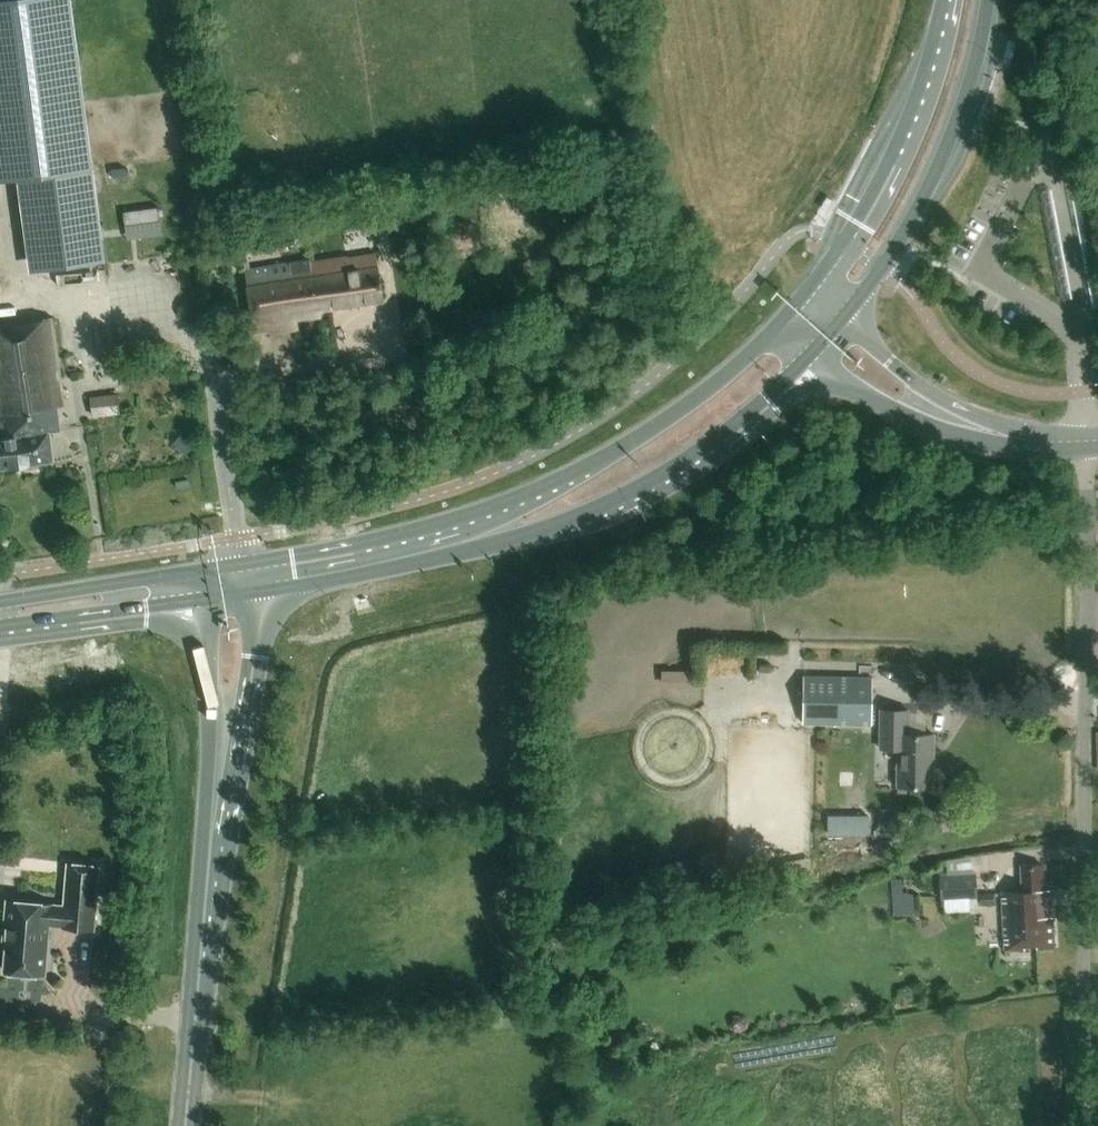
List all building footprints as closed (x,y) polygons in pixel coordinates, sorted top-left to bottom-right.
[(64,2),(64,0),(0,0),(0,178),(16,176),(31,272),(104,261),(64,2)] [(162,230),(157,204),(121,210),(126,237),(162,230)] [(294,318),(305,317),(319,314),(319,309),(382,298),(374,253),(309,264),(309,261),(246,272),(255,331),(274,328),(274,332),(296,329),(294,318)] [(53,461),(49,432),(60,430),(56,407),(64,406),(52,320),(0,326),(0,469),(53,461)] [(118,413),(117,392),(90,394),(91,414),(118,413)] [(659,669),(660,683),(687,682),(687,668),(659,669)] [(871,724),(872,680),(802,677),(801,721),(871,724)] [(934,789),(935,733),(907,732),(908,708),(880,707),(879,747),(897,748),(896,788),(934,789)] [(1004,950),(1053,948),(1052,889),(1043,889),(1043,864),(1022,864),(1022,890),(1002,891),(1004,950)] [(92,931),(98,869),(67,866),(63,908),(5,902),(2,943),(5,943),(3,972),(44,976),(48,927),(92,931)] [(977,898),(976,872),(939,874),(941,900),(977,898)] [(891,879),(894,915),(909,914),(914,913),(912,891),(907,891),(901,892),(900,878),(891,879)] [(981,905),(994,904),(993,893),(980,894),(981,905)]
